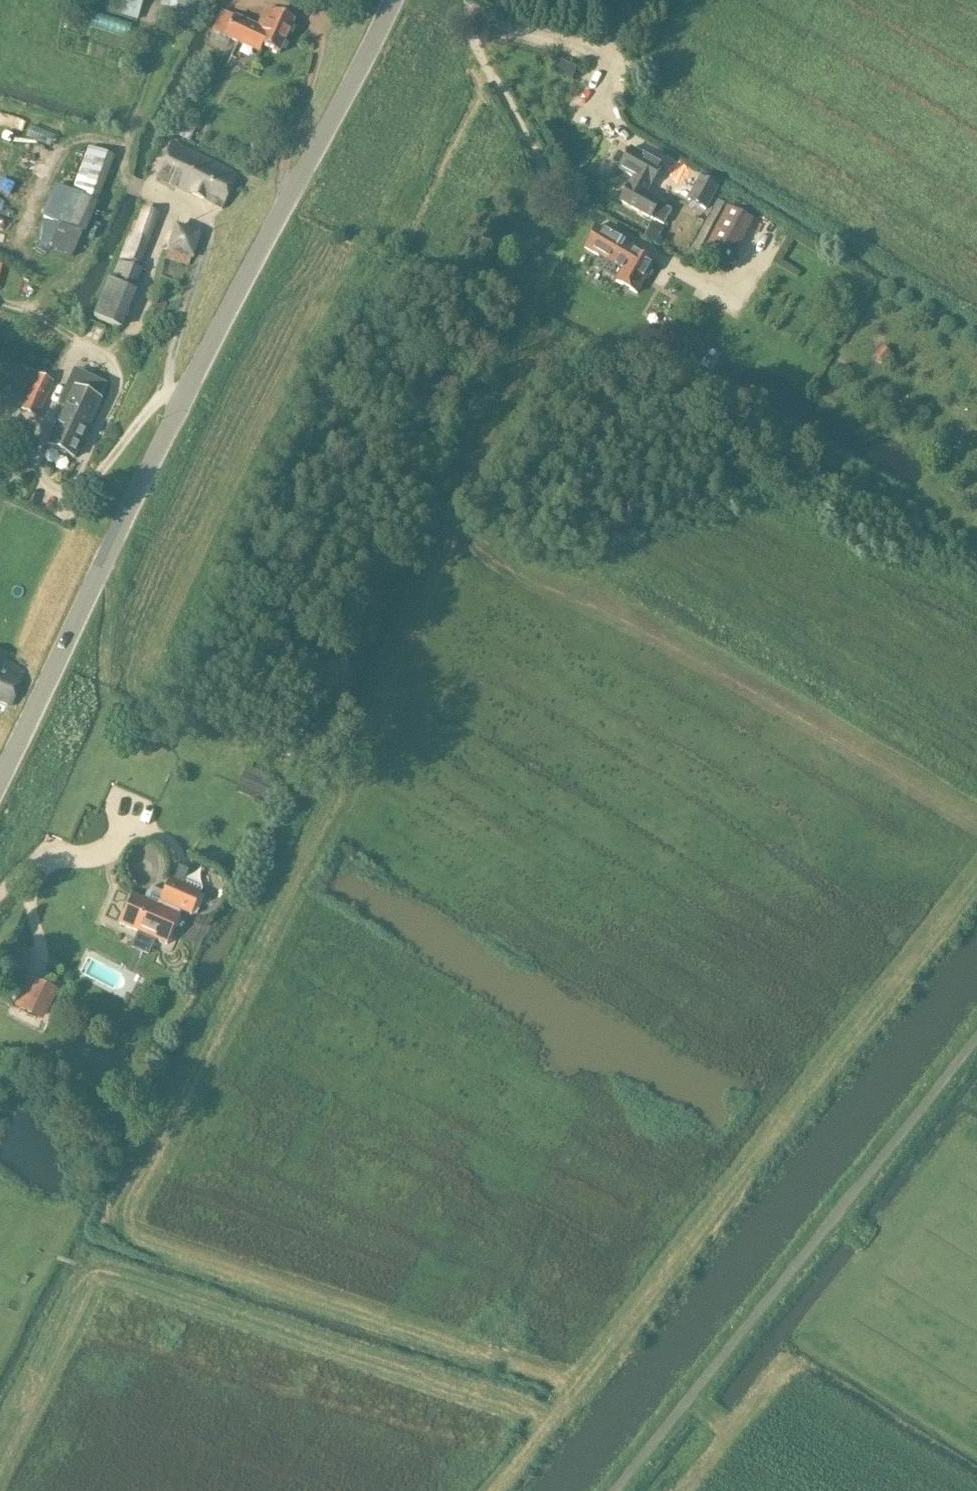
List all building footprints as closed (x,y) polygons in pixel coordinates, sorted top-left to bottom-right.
[(144,0),(94,0),(93,4),(139,17),(144,0)] [(166,0),(161,0),(158,21),(188,26),(192,4),(166,0)] [(243,45),(246,38),(280,54),(294,21),(275,13),(274,15),(265,12),(258,28),(224,13),(215,32),(243,45)] [(560,59),(553,73),(573,83),(580,69),(560,59)] [(172,133),(189,142),(199,122),(182,114),(172,133)] [(237,175),(173,143),(156,178),(222,209),(237,175)] [(60,224),(83,233),(113,159),(90,149),(60,224)] [(662,167),(631,150),(619,170),(633,178),(620,202),(664,226),(672,211),(645,197),(662,167)] [(686,201),(706,211),(719,188),(699,177),(686,201)] [(729,268),(753,221),(752,220),(756,213),(735,202),(731,210),(726,207),(702,254),(729,268)] [(158,218),(143,212),(134,235),(131,234),(121,260),(139,267),(158,218)] [(663,229),(652,222),(643,236),(655,243),(663,229)] [(60,224),(59,223),(49,248),(73,257),(83,233),(60,224)] [(177,228),(166,260),(188,267),(199,236),(177,228)] [(595,264),(625,281),(639,289),(653,265),(638,256),(639,253),(597,228),(586,248),(600,256),(595,264)] [(118,263),(111,281),(137,291),(145,273),(118,263)] [(37,417),(53,383),(11,363),(3,379),(31,391),(23,409),(37,417)] [(75,426),(87,432),(101,401),(75,389),(62,418),(75,424),(75,426)] [(74,459),(87,432),(75,426),(75,424),(62,418),(48,447),(74,459)] [(25,671),(5,662),(6,660),(0,657),(0,702),(12,706),(25,671)] [(170,880),(164,894),(154,889),(148,902),(133,895),(120,924),(138,932),(131,949),(148,956),(156,939),(168,945),(180,916),(179,916),(181,911),(192,916),(201,894),(170,880)] [(43,1021),(58,990),(31,976),(15,1007),(43,1021)] [(0,978),(0,1002),(13,1008),(22,988),(0,978)]
